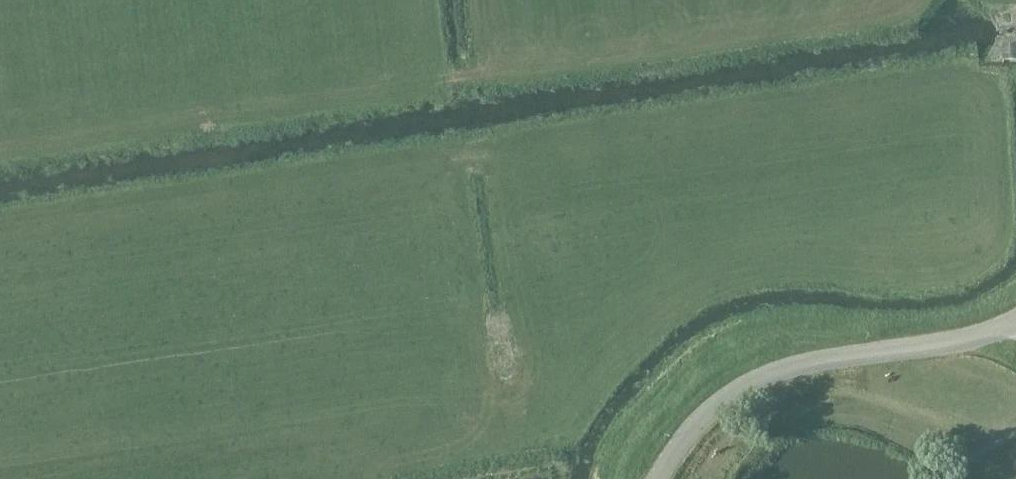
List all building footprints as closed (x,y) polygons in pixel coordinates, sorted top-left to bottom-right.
[(1001,53),(1003,53),(1004,70),(1004,68),(1015,68),(1015,53),(1001,53)]
